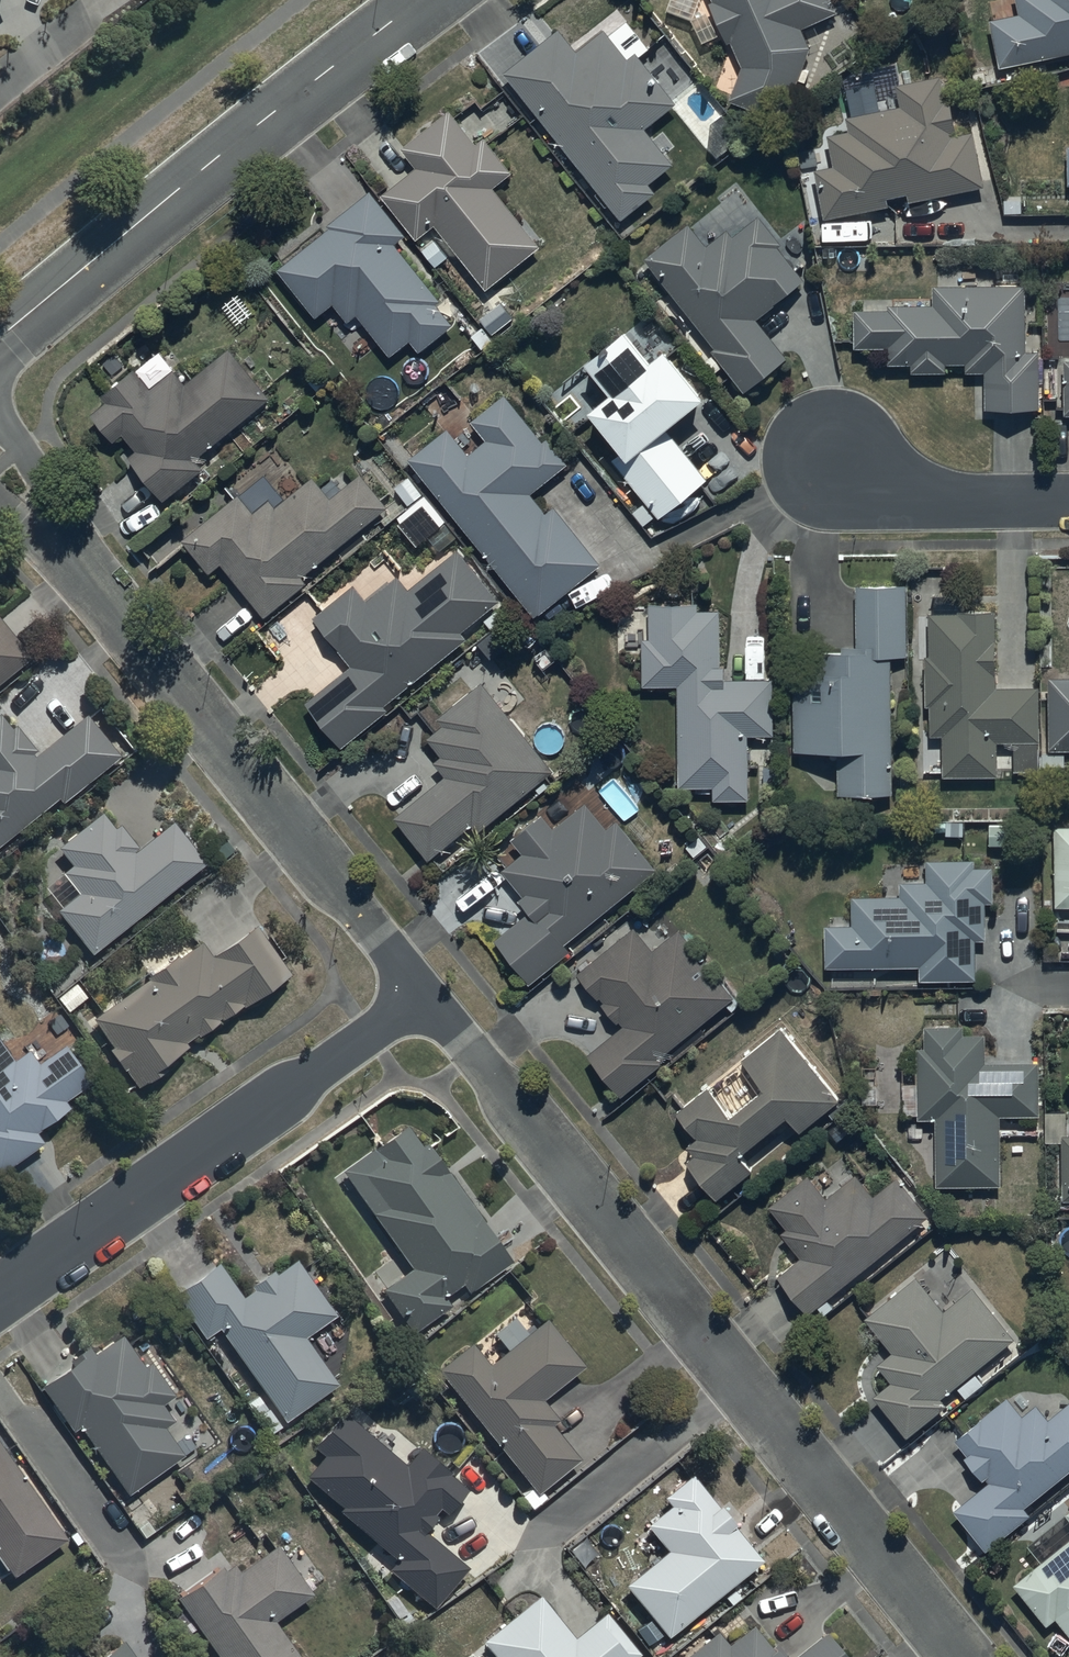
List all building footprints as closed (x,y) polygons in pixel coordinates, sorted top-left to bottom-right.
[(12,3),(10,0),(0,0),(0,8),(12,3)] [(799,20),(835,5),(832,0),(667,0),(665,7),(691,17),(700,37),(721,28),(725,37),(730,35),(741,60),(728,93),(762,106),(772,78),(792,88),(798,75),(804,78),(810,66),(800,61),(810,42),(799,20)] [(997,60),(1068,45),(1068,0),(1013,0),(1014,7),(987,12),(997,60)] [(557,21),(502,65),(619,213),(654,185),(646,175),(671,156),(642,120),(673,96),(634,48),(627,53),(603,23),(576,45),(557,21)] [(822,211),(981,179),(970,125),(954,128),(947,95),(944,96),(938,69),(895,78),(900,101),(846,111),(849,123),(826,128),(833,159),(812,163),(822,211)] [(539,240),(491,181),(510,166),(482,131),(474,137),(446,103),(398,142),(413,160),(379,188),(415,232),(433,218),(485,283),(539,240)] [(438,292),(393,236),(404,228),(368,184),(326,218),(328,221),(277,262),(315,310),(333,296),(347,313),(355,307),(388,348),(408,332),(418,344),(451,317),(434,295),(438,292)] [(688,217),(644,252),(714,341),(710,344),(742,385),(785,350),(755,312),(803,274),(777,240),(780,237),(756,208),(730,229),(724,221),(704,237),(688,217)] [(1021,279),(928,279),(928,299),(888,299),(888,303),(854,304),(854,342),(887,342),(887,357),(909,357),(909,365),(945,365),(945,357),(961,357),(961,365),(981,365),(981,400),(1036,400),(1036,344),(1021,344),(1021,279)] [(661,414),(701,381),(663,335),(649,346),(622,313),(583,345),(610,379),(589,396),(624,438),(609,450),(657,509),(706,469),(661,414)] [(202,461),(194,451),(269,390),(229,341),(185,377),(173,362),(148,382),(131,361),(98,388),(103,395),(90,405),(113,433),(121,427),(134,444),(128,449),(163,493),(202,461)] [(1061,354),(1061,408),(1068,408),(1068,354),(1061,354)] [(447,422),(408,452),(533,608),(598,556),(550,497),(543,504),(528,486),(567,455),(547,430),(542,434),(503,386),(470,413),(486,432),(467,447),(447,422)] [(306,575),(301,568),(385,499),(380,493),(386,489),(370,470),(365,475),(359,467),(349,475),(345,470),(334,479),(330,475),(321,482),(311,469),(274,500),(268,492),(253,504),(239,487),(231,493),(226,487),(198,510),(202,515),(180,533),(207,566),(219,556),(264,610),(306,575)] [(350,659),(304,695),(340,740),(386,703),(383,698),(466,631),(460,624),(478,610),(490,625),(504,613),(493,599),(498,595),(455,542),(442,553),(434,543),(427,549),(433,556),(430,558),(433,561),(421,571),(417,566),(402,578),(389,562),(376,572),(368,562),(351,575),(353,578),(312,612),(350,659)] [(891,787),(890,648),(906,647),(905,577),(855,578),(855,642),(815,642),(815,661),(792,661),(793,741),(837,741),(838,787),(891,787)] [(641,679),(676,679),(677,780),(711,780),(711,793),(747,793),(746,729),(772,728),(772,672),(723,673),(723,657),(720,657),(720,604),(697,604),(697,597),(648,597),(648,631),(641,631),(641,679)] [(929,728),(941,728),(941,770),(994,769),(994,735),(1011,735),(1011,764),(1035,764),(1035,735),(1037,735),(1036,680),(994,680),(994,668),(992,668),(992,635),(994,635),(993,603),(957,603),(957,607),(928,607),(929,648),(924,648),(924,701),(929,701),(929,728)] [(30,650),(0,612),(0,675),(30,650)] [(1045,742),(1068,742),(1068,670),(1045,670),(1045,742)] [(551,762),(480,675),(436,711),(441,718),(427,730),(442,749),(433,757),(442,769),(393,810),(427,853),(471,818),(475,824),(551,762)] [(55,790),(61,796),(117,750),(83,708),(36,747),(13,718),(10,721),(0,709),(0,836),(55,790)] [(569,941),(564,935),(656,861),(617,813),(606,822),(584,796),(552,822),(541,808),(511,832),(522,846),(501,863),(522,889),(518,892),(528,905),(494,933),(528,975),(569,941)] [(55,904),(90,947),(203,855),(171,816),(138,842),(118,818),(113,822),(100,805),(56,841),(70,858),(60,866),(76,886),(55,904)] [(1050,819),(1050,899),(1068,899),(1068,819),(1050,819)] [(991,895),(991,859),(973,859),(973,854),(924,854),(924,874),(899,874),(899,889),(851,889),(851,918),(824,918),(824,960),(919,960),(919,972),(974,972),(974,934),(984,934),(984,895),(991,895)] [(157,1058),(288,967),(253,916),(207,948),(199,937),(178,951),(175,948),(146,968),(148,971),(88,1012),(137,1083),(162,1065),(157,1058)] [(733,990),(676,923),(651,944),(631,919),(574,967),(619,1021),(587,1049),(621,1089),(661,1056),(658,1053),(733,990)] [(837,1091),(780,1018),(742,1048),(762,1074),(727,1101),(710,1078),(675,1105),(696,1132),(684,1141),(690,1149),(686,1153),(715,1190),(753,1161),(737,1142),(782,1107),(795,1123),(837,1091)] [(925,1042),(916,1042),(916,1112),(934,1112),(935,1181),(999,1180),(998,1110),(1038,1110),(1037,1056),(985,1057),(985,1027),(963,1028),(963,1018),(924,1019),(925,1042)] [(40,1135),(34,1126),(68,1102),(63,1095),(90,1076),(63,1038),(35,1057),(25,1043),(12,1053),(0,1036),(0,1164),(40,1135)] [(423,1140),(406,1116),(338,1162),(409,1262),(380,1283),(412,1327),(451,1299),(445,1291),(461,1279),(467,1288),(512,1256),(427,1137),(423,1140)] [(1059,1129),(1060,1197),(1068,1196),(1068,1129),(1059,1129)] [(834,1301),(827,1293),(927,1208),(896,1171),(873,1190),(854,1168),(825,1192),(805,1168),(769,1199),(786,1220),(779,1227),(799,1250),(775,1270),(807,1307),(814,1301),(823,1311),(834,1301)] [(242,1291),(217,1254),(174,1282),(204,1329),(218,1320),(281,1417),(337,1380),(304,1330),(335,1311),(296,1252),(275,1266),(272,1260),(246,1277),(251,1285),(242,1291)] [(1013,1331),(970,1280),(943,1303),(915,1269),(861,1311),(891,1346),(876,1359),(889,1375),(870,1391),(904,1431),(945,1396),(941,1391),(953,1381),(964,1394),(983,1378),(972,1365),(1013,1331)] [(469,1338),(436,1366),(534,1484),(574,1451),(549,1421),(558,1414),(541,1393),(585,1356),(546,1310),(487,1360),(469,1338)] [(85,1337),(40,1378),(71,1423),(78,1419),(128,1490),(185,1450),(164,1420),(172,1414),(161,1398),(173,1390),(149,1355),(142,1360),(120,1328),(92,1348),(85,1337)] [(1020,1409),(1006,1390),(953,1431),(966,1448),(964,1450),(985,1477),(952,1503),(985,1544),(1030,1509),(1024,1502),(1068,1464),(1068,1396),(1045,1413),(1035,1398),(1020,1409)] [(403,1458),(341,1408),(313,1441),(322,1449),(305,1469),(341,1499),(338,1504),(397,1554),(387,1565),(432,1602),(467,1560),(423,1525),(437,1508),(434,1506),(438,1500),(445,1506),(464,1482),(447,1467),(450,1464),(418,1438),(403,1458)] [(0,1441),(0,1550),(11,1566),(62,1531),(0,1441)] [(666,1629),(760,1553),(747,1538),(754,1532),(730,1502),(726,1505),(716,1493),(714,1495),(690,1466),(661,1490),(669,1499),(645,1518),(666,1543),(624,1578),(666,1629)] [(1041,1526),(1054,1543),(1011,1577),(1044,1619),(1054,1612),(1068,1631),(1068,1504),(1041,1526)] [(173,1589),(221,1656),(303,1656),(273,1614),(312,1587),(277,1537),(238,1564),(232,1556),(223,1562),(219,1556),(173,1589)] [(604,1605),(572,1630),(538,1587),(479,1633),(487,1642),(470,1656),(624,1656),(638,1645),(604,1605)] [(824,1624),(784,1654),(775,1641),(769,1645),(751,1620),(725,1639),(716,1626),(675,1656),(676,1656),(848,1656),(824,1624)] [(121,1633),(87,1656),(138,1656),(121,1633)]
